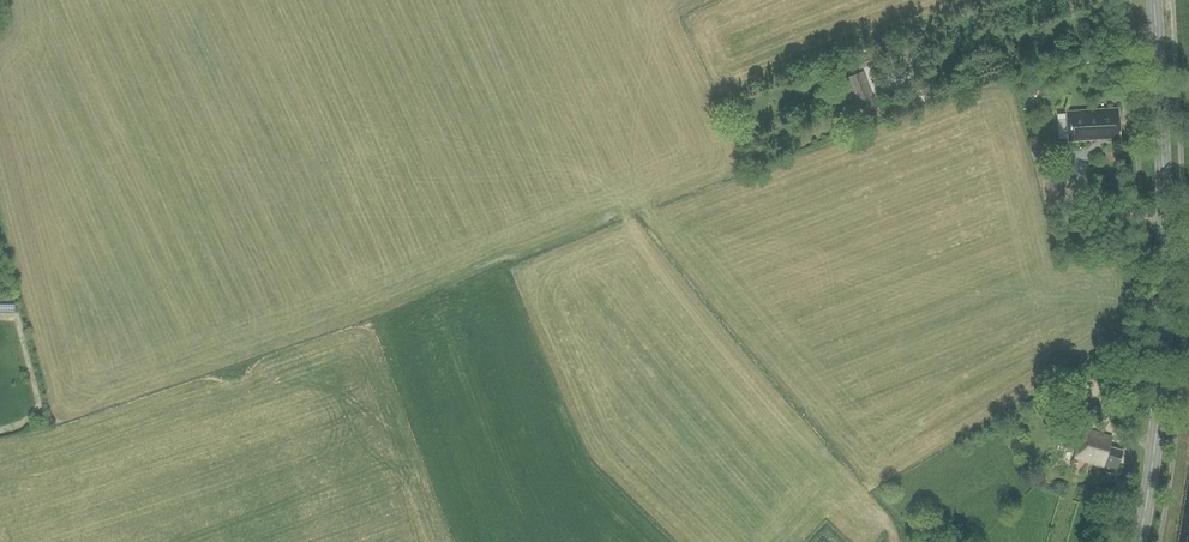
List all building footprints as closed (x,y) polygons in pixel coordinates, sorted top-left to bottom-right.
[(914,42),(901,46),(905,58),(918,54),(914,42)] [(860,69),(878,63),(874,52),(856,58),(860,69)] [(845,78),(857,107),(856,108),(859,117),(874,111),(869,99),(874,97),(863,71),(845,78)] [(1025,90),(1030,97),(1039,89),(1034,83),(1025,90)] [(1068,141),(1121,137),(1119,107),(1066,111),(1068,141)] [(1119,470),(1123,451),(1109,447),(1112,437),(1084,429),(1076,458),(1119,470)] [(1103,479),(1111,482),(1114,474),(1105,471),(1103,479)]
